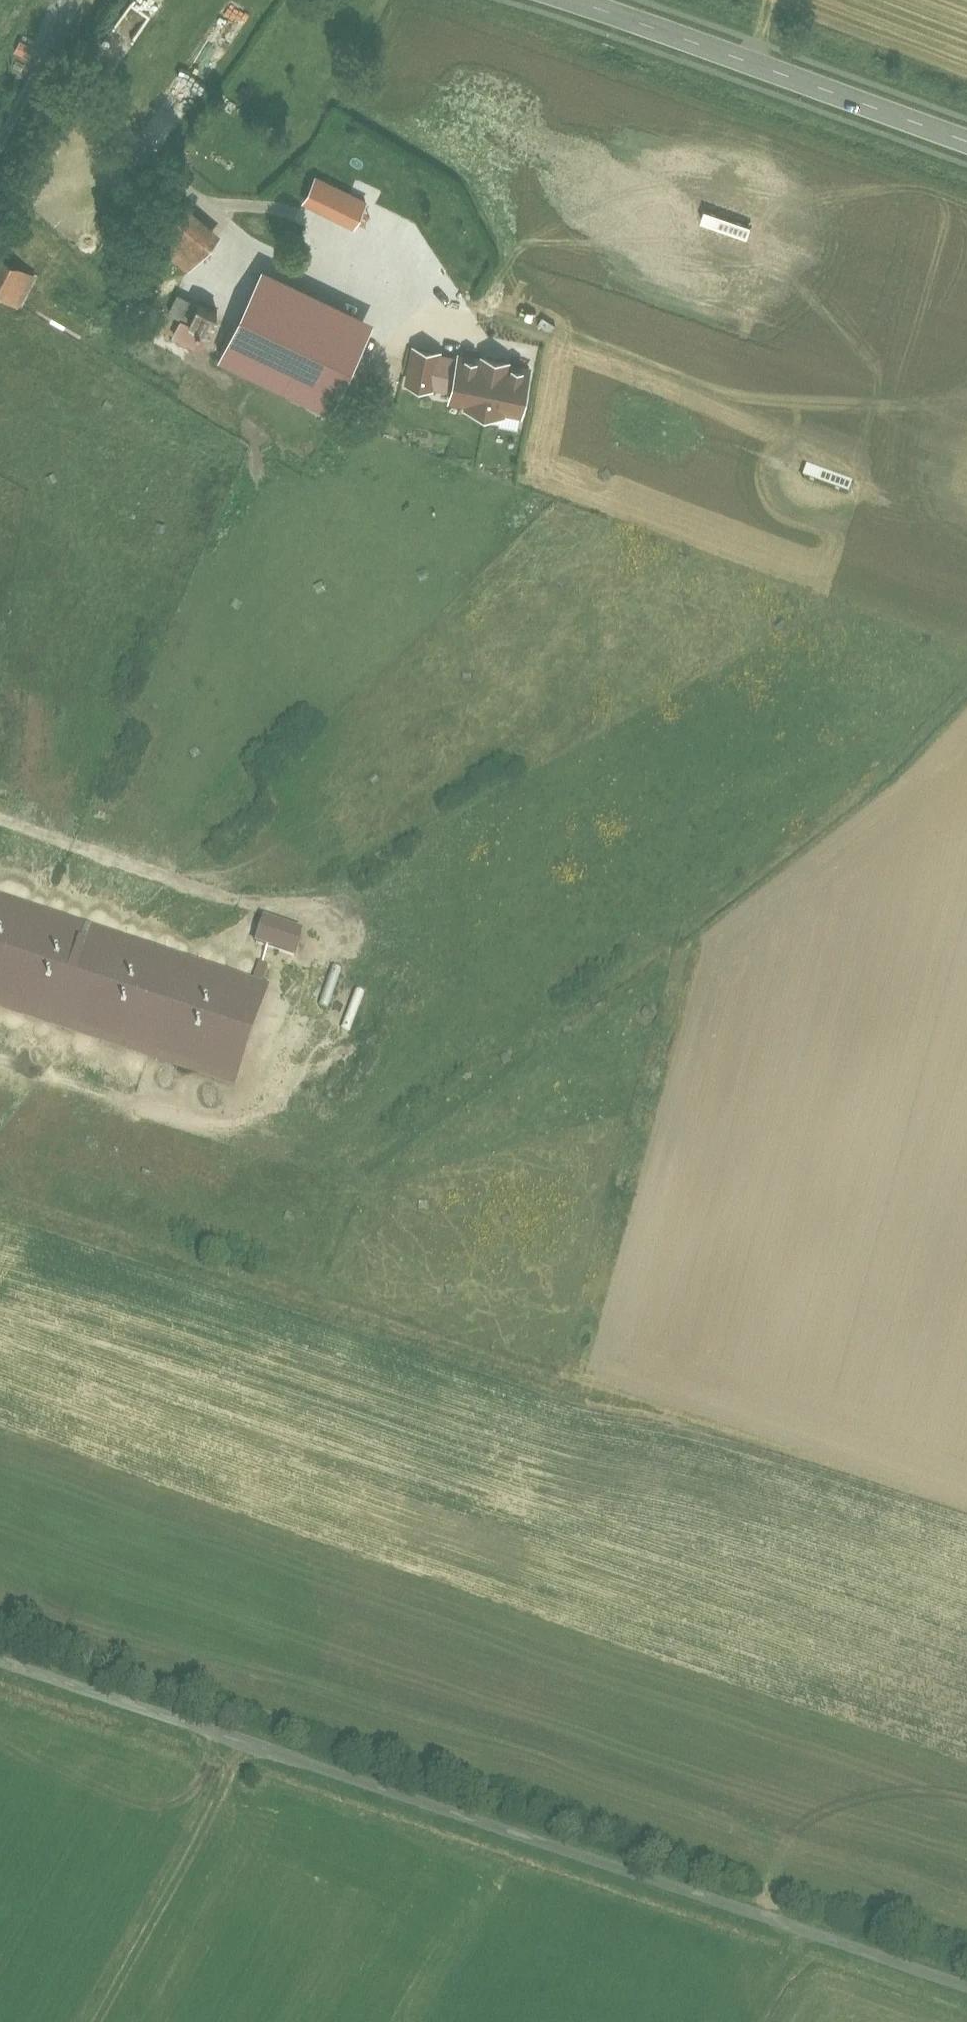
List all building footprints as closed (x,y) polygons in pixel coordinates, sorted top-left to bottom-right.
[(364,194),(319,172),(306,200),(352,221),(364,194)] [(22,305),(36,271),(9,259),(0,280),(0,296),(22,305)] [(303,293),(261,272),(232,330),(275,351),(303,293)] [(160,330),(201,349),(210,329),(204,326),(212,307),(195,300),(186,321),(167,313),(160,330)] [(523,413),(532,367),(411,344),(404,379),(451,389),(449,399),(523,413)] [(233,1088),(273,968),(262,964),(256,981),(0,894),(0,1009),(233,1088)] [(265,921),(258,942),(297,956),(305,934),(265,921)]
